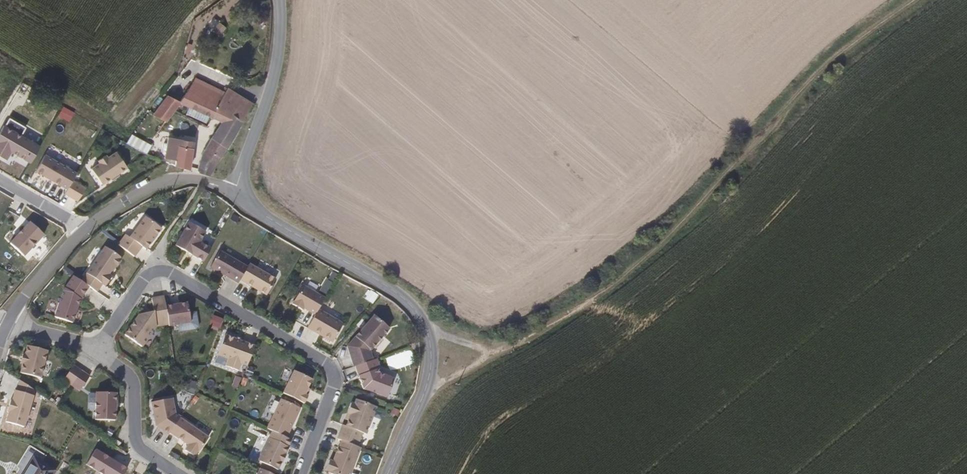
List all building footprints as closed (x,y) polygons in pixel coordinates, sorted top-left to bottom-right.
[(225,92),(202,80),(194,76),(191,83),(187,89),(190,91),(195,95),(206,103),(213,107),(215,108),(217,104),(225,92)] [(186,92),(187,89),(177,80),(175,83),(171,87),(167,92),(166,94),(179,101),(182,98),(183,96),(185,94),(186,92)] [(206,103),(195,95),(190,91),(187,89),(186,92),(185,94),(183,96),(182,98),(179,101),(182,102),(195,109),(210,116),(212,113),(214,110),(215,108),(213,107),(206,103)] [(236,100),(239,95),(227,89),(225,92),(217,104),(230,111),(233,105),(236,100)] [(170,114),(174,109),(177,104),(179,101),(166,94),(164,97),(158,105),(154,112),(153,113),(152,114),(165,122),(170,114)] [(241,123),(248,111),(253,103),(248,100),(239,95),(236,100),(233,105),(230,111),(217,104),(215,108),(214,110),(212,113),(210,116),(212,117),(215,119),(222,122),(214,134),(206,146),(202,152),(201,154),(199,161),(197,169),(197,170),(197,172),(209,176),(221,156),(233,136),(241,123)] [(189,170),(193,143),(168,134),(160,157),(171,159),(170,164),(178,166),(189,170)] [(131,135),(127,144),(147,153),(151,144),(131,135)] [(128,169),(116,151),(108,157),(106,154),(98,160),(99,162),(92,167),(104,185),(128,169)] [(61,185),(70,169),(45,155),(36,171),(61,185)] [(64,194),(78,202),(86,187),(72,179),(64,194)] [(154,238),(160,229),(148,221),(143,218),(139,225),(132,234),(129,239),(125,236),(123,238),(121,242),(119,245),(118,246),(127,252),(134,257),(141,247),(145,250),(154,238)] [(45,235),(29,221),(9,243),(24,257),(45,235)] [(200,243),(206,233),(190,223),(181,238),(177,245),(190,254),(204,261),(208,254),(211,249),(200,243)] [(118,264),(120,259),(120,257),(117,255),(109,250),(104,246),(99,253),(91,266),(81,281),(84,284),(88,286),(94,290),(96,291),(97,290),(101,283),(104,286),(111,276),(108,274),(112,267),(114,267),(115,267),(116,266),(118,264)] [(248,267),(242,263),(233,258),(224,253),(220,251),(211,267),(227,276),(238,283),(240,280),(245,272),(248,267)] [(275,279),(262,271),(251,265),(249,264),(248,267),(245,272),(240,280),(251,286),(267,295),(275,279)] [(79,298),(88,286),(84,284),(81,281),(79,279),(76,278),(73,275),(62,291),(54,317),(71,322),(79,298)] [(334,279),(327,276),(319,293),(326,296),(334,279)] [(325,298),(303,285),(292,304),(302,310),(303,308),(315,314),(319,309),(325,298)] [(169,325),(168,317),(166,306),(164,296),(152,298),(154,312),(139,314),(125,335),(142,347),(156,326),(169,325)] [(199,326),(198,320),(197,312),(189,313),(187,303),(166,306),(168,317),(169,325),(169,326),(179,324),(180,332),(196,330),(199,326)] [(344,323),(333,317),(319,309),(315,314),(313,318),(310,325),(316,328),(314,331),(325,337),(333,341),(344,323)] [(220,328),(223,319),(214,315),(212,322),(211,325),(220,328)] [(370,351),(380,340),(389,329),(373,316),(366,324),(352,340),(347,346),(350,355),(354,365),(363,362),(373,359),(370,351)] [(252,352),(255,346),(251,344),(243,341),(234,338),(225,335),(223,341),(218,354),(229,358),(226,366),(238,370),(241,363),(247,365),(249,360),(252,352)] [(41,377),(44,365),(47,350),(27,345),(25,353),(23,353),(21,362),(23,363),(20,372),(25,372),(41,377)] [(75,379),(81,370),(73,365),(68,372),(63,379),(71,384),(75,379)] [(386,397),(394,379),(379,373),(377,369),(364,373),(359,375),(363,388),(386,397)] [(86,381),(89,376),(86,374),(84,372),(81,370),(75,379),(71,384),(79,390),(86,381)] [(304,393),(307,387),(311,379),(294,370),(287,383),(283,392),(290,396),(299,400),(304,402),(307,395),(306,394),(304,393)] [(116,408),(116,392),(108,392),(96,391),(96,408),(95,419),(105,419),(115,420),(116,408)] [(370,422),(374,412),(376,405),(367,401),(356,397),(354,402),(351,401),(348,408),(347,412),(348,412),(350,413),(348,419),(346,425),(343,424),(338,438),(342,439),(356,445),(357,446),(360,437),(362,431),(366,433),(370,422)] [(175,412),(172,398),(159,400),(152,402),(155,419),(156,425),(162,430),(164,428),(169,432),(177,421),(180,417),(180,416),(175,413),(175,412)] [(286,436),(295,415),(299,407),(281,398),(272,417),(267,427),(272,430),(286,436)] [(208,437),(195,428),(180,417),(177,421),(169,432),(188,445),(184,450),(194,456),(197,450),(198,451),(203,444),(208,437)] [(277,469),(287,446),(287,445),(290,438),(286,436),(272,430),(264,447),(258,460),(266,464),(277,469)] [(359,451),(360,447),(357,446),(356,445),(342,439),(339,447),(338,447),(335,454),(336,456),(335,459),(333,460),(329,459),(325,470),(329,471),(328,472),(333,473),(350,473),(352,471),(359,451)] [(85,465),(99,473),(125,473),(128,469),(95,448),(85,465)] [(32,471),(35,465),(38,461),(35,459),(29,468),(26,473),(30,473),(32,471)] [(55,472),(46,467),(38,461),(35,465),(32,471),(30,473),(54,473),(55,472)]
